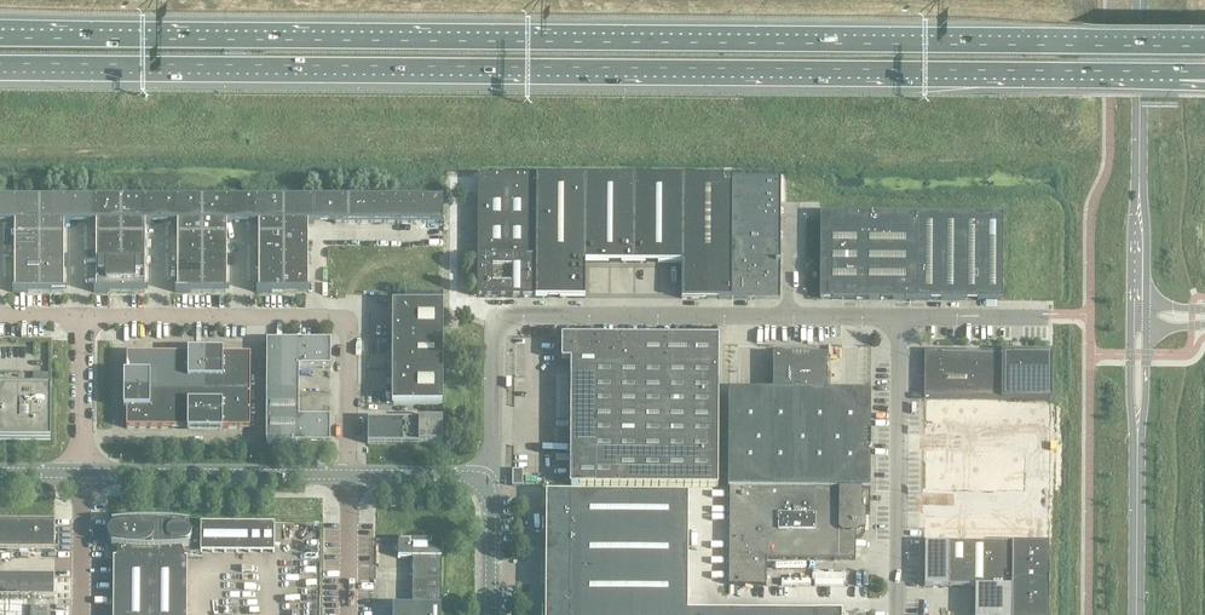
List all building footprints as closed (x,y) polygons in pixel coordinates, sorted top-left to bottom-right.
[(535,298),(536,206),(536,177),(478,176),(477,297),(535,298)] [(585,298),(585,262),(586,177),(536,177),(536,206),(535,298),(585,298)] [(634,262),(634,177),(586,177),(585,262),(634,262)] [(682,263),(682,177),(634,177),(634,262),(682,263)] [(731,299),(731,238),(732,178),(682,177),(682,263),(682,298),(731,299)] [(780,239),(781,202),(781,178),(732,178),(731,238),(780,239)] [(39,200),(9,199),(0,199),(0,225),(9,225),(15,225),(15,222),(39,222),(39,200)] [(79,226),(79,200),(69,200),(39,200),(39,222),(63,222),(63,226),(69,226),(79,226)] [(121,223),(121,200),(80,200),(80,223),(96,223),(97,223),(121,223)] [(161,223),(161,200),(121,200),(121,223),(144,223),(145,223),(161,223)] [(202,223),(202,200),(161,200),(161,223),(172,223),(177,223),(178,223),(202,223)] [(243,223),(243,200),(202,200),(202,223),(226,223),(227,223),(243,223)] [(283,223),(283,200),(253,200),(243,200),(243,223),(260,223),(260,222),(283,223)] [(334,223),(334,200),(283,200),(283,223),(307,222),(307,223),(334,223)] [(348,223),(348,200),(334,200),(334,223),(348,223)] [(361,223),(361,200),(348,200),(348,223),(361,223)] [(375,223),(375,200),(361,200),(361,223),(375,223)] [(388,223),(388,200),(375,200),(375,223),(388,223)] [(402,223),(402,200),(388,200),(388,223),(402,223)] [(415,223),(415,200),(402,200),(402,223),(415,223)] [(429,223),(429,200),(415,200),(415,223),(429,223)] [(443,200),(429,200),(429,223),(443,223),(443,200)] [(1002,300),(1003,215),(820,214),(820,219),(820,299),(1002,300)] [(15,225),(15,238),(39,239),(39,222),(15,222),(15,225)] [(39,222),(39,239),(63,239),(63,226),(63,222),(39,222)] [(283,237),(283,223),(260,222),(260,223),(260,237),(283,237)] [(307,237),(307,223),(307,222),(283,223),(283,237),(307,237)] [(121,236),(121,223),(97,223),(96,223),(96,236),(121,236)] [(145,236),(145,223),(144,223),(121,223),(121,236),(145,236)] [(202,236),(202,223),(178,223),(177,223),(177,236),(202,236)] [(227,236),(227,223),(226,223),(202,223),(202,236),(227,236)] [(121,250),(121,236),(96,236),(96,250),(121,250)] [(145,250),(145,236),(121,236),(121,250),(145,250)] [(202,250),(202,236),(177,236),(177,250),(202,250)] [(227,250),(227,236),(202,236),(202,250),(227,250)] [(283,251),(283,237),(260,237),(260,251),(283,251)] [(307,251),(307,237),(283,237),(283,251),(307,251)] [(15,238),(15,252),(39,252),(39,239),(15,238)] [(780,299),(780,252),(780,239),(731,238),(731,299),(780,299)] [(63,252),(63,239),(39,239),(39,252),(63,252)] [(121,264),(121,250),(96,250),(96,264),(121,264)] [(145,264),(145,250),(121,250),(121,264),(145,264)] [(202,264),(202,250),(177,250),(177,264),(202,264)] [(227,264),(227,250),(202,250),(202,264),(227,264)] [(283,265),(283,251),(260,251),(260,265),(283,265)] [(307,265),(307,251),(283,251),(283,265),(307,265)] [(15,252),(15,265),(39,265),(39,252),(15,252)] [(63,265),(63,252),(39,252),(39,265),(63,265)] [(145,264),(121,264),(96,264),(96,292),(109,292),(144,292),(145,292),(145,264)] [(202,277),(202,264),(177,264),(177,277),(202,277)] [(227,277),(227,264),(202,264),(202,277),(227,277)] [(15,265),(15,278),(39,278),(39,265),(15,265)] [(63,278),(63,265),(39,265),(39,278),(63,278)] [(283,278),(283,265),(260,265),(260,278),(283,278)] [(307,278),(307,265),(283,265),(283,278),(307,278)] [(202,292),(202,277),(177,277),(177,292),(191,292),(202,292)] [(227,292),(227,277),(202,277),(202,292),(226,292),(227,292)] [(39,291),(39,278),(15,278),(15,291),(39,291)] [(63,292),(63,278),(39,278),(39,291),(63,292)] [(284,292),(283,278),(260,278),(260,291),(256,291),(256,292),(272,292),(284,292)] [(307,292),(307,278),(283,278),(284,292),(307,292)] [(443,294),(443,293),(405,293),(405,303),(392,303),(392,339),(443,339),(443,294)] [(717,487),(718,338),(562,337),(562,361),(571,361),(570,486),(717,487)] [(443,368),(443,339),(392,339),(392,368),(443,368)] [(331,367),(331,341),(267,341),(266,392),(299,392),(299,367),(331,367)] [(1001,399),(1002,352),(924,351),(924,398),(1001,399)] [(204,392),(204,356),(204,352),(188,352),(188,355),(173,355),(173,392),(204,392)] [(250,392),(251,355),(223,355),(223,352),(204,352),(204,356),(204,392),(250,392)] [(173,392),(173,355),(127,354),(127,374),(124,374),(124,391),(173,392)] [(870,476),(870,406),(870,392),(826,392),(827,355),(826,355),(774,355),(773,354),(773,392),(729,391),(728,488),(729,488),(870,490),(870,476)] [(443,404),(443,368),(392,368),(392,393),(392,404),(443,404)] [(51,389),(0,388),(0,442),(51,442),(51,389)] [(173,428),(173,392),(124,391),(124,409),(127,409),(127,428),(173,428)] [(204,432),(204,392),(173,392),(173,428),(188,429),(188,432),(204,432)] [(250,429),(250,392),(204,392),(204,432),(223,432),(223,429),(250,429)] [(330,444),(330,418),(299,417),(299,392),(266,392),(266,444),(330,444)] [(926,398),(926,420),(944,420),(945,399),(926,398)] [(945,399),(944,420),(957,420),(957,399),(945,399)] [(957,399),(957,420),(967,420),(967,399),(957,399)] [(967,399),(967,420),(977,420),(977,399),(967,399)] [(977,399),(977,420),(987,420),(988,399),(977,399)] [(988,399),(987,420),(998,420),(998,399),(988,399)] [(998,399),(998,420),(1008,420),(1008,399),(998,399)] [(1008,399),(1008,420),(1020,421),(1021,399),(1008,399)] [(1021,399),(1020,421),(1033,421),(1033,399),(1021,399)] [(1033,399),(1033,421),(1051,421),(1052,400),(1033,399)] [(385,444),(385,420),(368,420),(368,444),(385,444)] [(401,444),(402,420),(385,420),(385,444),(401,444)] [(418,444),(419,420),(402,420),(401,444),(418,444)] [(442,445),(442,420),(419,420),(418,444),(442,445)] [(926,451),(926,468),(942,468),(943,451),(926,451)] [(943,451),(942,468),(959,468),(960,451),(943,451)] [(960,451),(959,468),(975,468),(976,452),(960,451)] [(976,452),(975,468),(992,469),(992,452),(976,452)] [(992,452),(992,469),(1008,469),(1008,452),(992,452)] [(1008,452),(1008,469),(1025,469),(1025,452),(1008,452)] [(926,468),(925,487),(942,487),(942,468),(926,468)] [(942,468),(942,487),(959,487),(959,468),(942,468)] [(959,468),(959,487),(975,487),(975,468),(959,468)] [(975,468),(975,487),(991,487),(992,469),(975,468)] [(992,469),(991,487),(1007,488),(1008,469),(992,469)] [(1008,469),(1007,488),(1024,488),(1025,469),(1008,469)] [(523,486),(523,471),(513,470),(513,486),(523,486)] [(860,539),(864,535),(864,530),(865,530),(865,514),(870,514),(870,509),(866,505),(866,491),(870,491),(870,490),(729,488),(729,585),(766,586),(766,559),(855,560),(855,539),(860,539)] [(842,613),(816,613),(687,612),(688,494),(571,494),(546,493),(545,614),(842,614),(842,613)] [(943,518),(925,518),(925,541),(943,541),(943,518)] [(943,518),(943,541),(956,542),(956,519),(943,518)] [(956,519),(956,542),(968,542),(969,519),(956,519)] [(969,519),(968,542),(981,542),(981,519),(969,519)] [(981,519),(981,542),(994,542),(994,519),(981,519)] [(994,519),(994,542),(1006,542),(1006,519),(994,519)] [(1006,519),(1006,542),(1019,542),(1019,519),(1006,519)] [(1019,519),(1019,542),(1031,542),(1031,519),(1019,519)] [(1031,519),(1031,542),(1050,542),(1050,519),(1031,519)] [(275,524),(201,524),(201,528),(186,528),(187,524),(177,523),(171,522),(164,522),(154,522),(147,521),(141,522),(134,522),(128,522),(121,523),(114,523),(114,526),(113,527),(112,528),(111,528),(110,530),(109,531),(108,532),(108,533),(108,534),(108,535),(108,537),(108,538),(109,540),(109,541),(110,542),(111,543),(113,544),(114,545),(114,548),(115,548),(115,558),(113,558),(113,614),(187,614),(187,558),(186,558),(186,552),(190,552),(190,553),(196,553),(196,552),(201,552),(201,553),(274,553),(275,524)] [(19,522),(0,522),(0,552),(18,552),(19,522)] [(55,552),(55,523),(19,522),(18,552),(55,552)] [(441,606),(442,541),(398,541),(398,558),(413,558),(412,606),(441,606)] [(1048,545),(1045,545),(1045,544),(949,544),(948,587),(1000,588),(1011,600),(1011,614),(1048,614),(1048,545)] [(19,577),(0,577),(0,599),(19,599),(19,577)] [(54,599),(55,577),(19,577),(19,599),(54,599)] [(25,600),(0,599),(0,614),(25,614),(25,600)] [(412,606),(393,606),(393,614),(441,614),(441,606),(412,606)]
